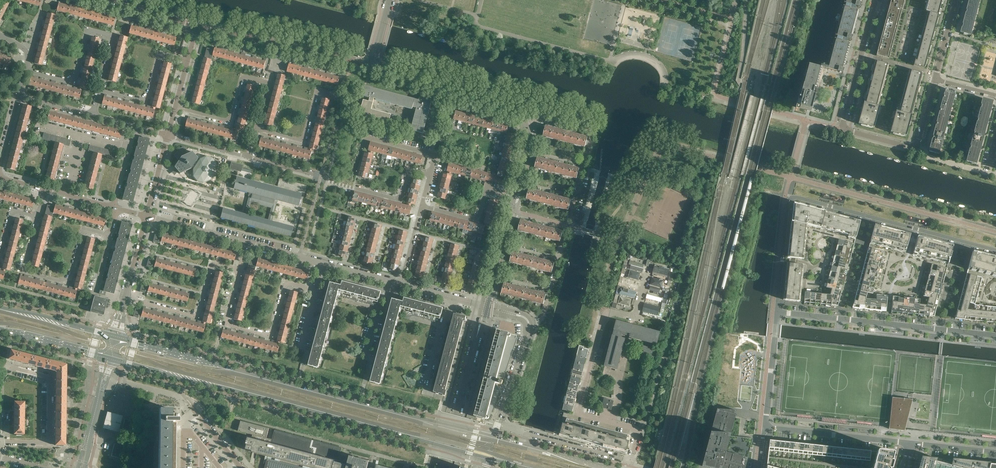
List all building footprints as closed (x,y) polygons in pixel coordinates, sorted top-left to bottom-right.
[(9,3),(2,0),(0,0),(0,5),(6,9),(9,3)] [(862,0),(841,0),(825,61),(809,56),(795,111),(799,112),(800,108),(807,110),(808,108),(812,109),(815,97),(816,98),(823,68),(828,69),(828,70),(843,73),(851,44),(849,43),(850,40),(851,41),(859,11),(857,11),(858,8),(860,8),(862,0)] [(905,0),(891,0),(876,56),(889,59),(905,0)] [(926,11),(928,12),(938,14),(940,9),(941,4),(941,3),(942,0),(929,0),(926,11)] [(979,1),(977,0),(969,0),(966,12),(975,14),(979,1)] [(68,14),(71,4),(66,2),(65,5),(64,4),(62,12),(68,14)] [(79,17),(82,7),(77,5),(77,8),(76,7),(74,15),(79,17)] [(90,20),(93,10),(88,8),(88,11),(87,10),(85,18),(90,20)] [(102,23),(104,12),(100,11),(99,14),(98,13),(96,21),(102,23)] [(54,20),(55,15),(55,14),(48,12),(48,13),(45,12),(44,17),(46,17),(46,18),(54,20)] [(924,68),(934,32),(938,14),(928,12),(914,66),(924,68)] [(972,28),(975,14),(966,12),(962,25),(972,28)] [(113,26),(115,18),(115,15),(111,14),(110,17),(109,16),(107,24),(113,26)] [(51,32),(52,26),(42,23),(41,28),(43,28),(43,29),(51,32)] [(140,36),(143,26),(138,25),(138,27),(137,27),(135,35),(140,36)] [(970,35),(972,28),(962,25),(961,33),(970,35)] [(151,39),(154,29),(150,28),(149,30),(148,30),(146,38),(151,39)] [(163,42),(165,32),(161,31),(160,33),(159,33),(157,41),(163,42)] [(48,43),(49,37),(39,34),(38,39),(40,40),(40,41),(48,43)] [(174,45),(176,38),(177,35),(172,34),(171,36),(170,36),(168,44),(174,45)] [(98,44),(100,39),(92,36),(92,37),(89,36),(88,41),(91,41),(90,42),(98,44)] [(125,49),(126,43),(116,40),(115,45),(117,46),(117,47),(125,49)] [(45,54),(46,48),(36,46),(35,50),(37,51),(37,52),(45,54)] [(95,56),(97,50),(87,47),(85,52),(88,53),(87,54),(95,56)] [(224,59),(227,49),(222,47),(222,50),(221,49),(219,57),(224,59)] [(212,60),(213,56),(214,50),(212,49),(207,48),(205,58),(212,60)] [(236,62),(238,52),(234,50),(233,53),(232,52),(230,60),(236,62)] [(122,60),(123,54),(113,52),(112,56),(114,57),(114,58),(122,60)] [(247,65),(249,55),(245,53),(244,56),(243,55),(241,63),(247,65)] [(9,66),(10,60),(12,60),(12,59),(11,59),(11,58),(10,58),(10,56),(6,54),(3,65),(9,66)] [(258,68),(261,57),(256,56),(255,59),(254,58),(252,66),(258,68)] [(42,66),(44,60),(33,57),(32,62),(34,62),(34,63),(42,66)] [(92,67),(94,61),(84,59),(82,63),(85,64),(84,65),(92,67)] [(877,106),(888,64),(875,60),(858,124),(874,128),(880,106),(877,106)] [(119,71),(120,66),(110,63),(109,67),(111,68),(111,69),(119,71)] [(209,71),(210,65),(200,63),(199,67),(201,68),(201,69),(209,71)] [(299,75),(301,65),(297,63),(296,66),(295,65),(293,73),(299,75)] [(310,78),(312,67),(308,66),(307,69),(306,68),(304,76),(310,78)] [(168,75),(170,69),(160,67),(159,71),(161,72),(161,73),(168,75)] [(321,81),(324,70),(319,69),(318,72),(317,71),(315,79),(321,81)] [(89,78),(91,72),(81,70),(79,74),(82,75),(81,76),(89,78)] [(911,119),(915,103),(923,73),(910,70),(898,111),(896,111),(890,132),(906,136),(911,119)] [(332,84),(335,73),(330,72),(330,74),(329,74),(327,82),(332,84)] [(284,81),(286,76),(286,75),(278,73),(278,74),(276,73),(275,78),(277,78),(277,79),(284,81)] [(116,82),(117,77),(107,74),(106,79),(108,79),(108,80),(116,82)] [(206,82),(207,77),(197,74),(196,78),(198,79),(198,80),(206,82)] [(34,86),(37,76),(32,75),(32,77),(31,77),(28,85),(34,86)] [(45,89),(48,79),(44,78),(43,80),(42,80),(40,88),(45,89)] [(165,86),(167,81),(157,78),(156,83),(158,83),(158,84),(165,86)] [(57,92),(59,82),(55,81),(54,83),(53,83),(51,91),(57,92)] [(86,89),(88,84),(78,81),(76,86),(79,86),(78,87),(82,88),(86,89)] [(68,95),(71,85),(66,84),(65,86),(64,86),(62,94),(68,95)] [(282,93),(283,87),(273,84),(272,89),(274,90),(274,91),(282,93)] [(74,97),(76,89),(75,89),(75,86),(71,85),(68,95),(74,97)] [(203,93),(204,88),(194,85),(193,90),(195,90),(195,91),(203,93)] [(423,133),(432,101),(419,98),(419,100),(415,99),(373,88),(373,87),(366,85),(366,86),(364,86),(362,95),(416,110),(411,130),(423,133)] [(163,97),(164,92),(154,89),(153,94),(155,94),(155,95),(163,97)] [(253,97),(254,92),(244,89),(243,94),(245,94),(245,95),(253,97)] [(954,97),(955,91),(946,89),(944,97),(953,99),(954,97)] [(107,106),(110,96),(106,94),(105,97),(104,96),(102,104),(107,106)] [(200,105),(201,99),(191,96),(190,101),(192,102),(192,103),(200,105)] [(279,104),(280,98),(270,96),(269,100),(271,101),(271,102),(279,104)] [(119,109),(121,99),(117,97),(116,100),(115,99),(113,107),(119,109)] [(329,105),(330,99),(322,97),(322,98),(320,97),(319,102),(321,102),(321,103),(329,105)] [(949,113),(953,99),(944,97),(940,110),(949,113)] [(990,109),(992,101),(983,99),(981,104),(982,104),(981,107),(990,109)] [(130,112),(133,102),(128,100),(127,103),(126,102),(124,110),(130,112)] [(160,109),(161,103),(151,100),(150,105),(152,106),(152,107),(155,108),(160,109)] [(250,108),(251,103),(241,100),(240,105),(242,105),(242,106),(250,108)] [(141,115),(144,104),(139,103),(139,106),(138,105),(135,113),(141,115)] [(29,116),(32,106),(23,104),(21,114),(29,116)] [(276,115),(277,109),(267,107),(266,111),(268,112),(268,113),(276,115)] [(987,123),(990,109),(981,107),(977,120),(987,123)] [(155,110),(151,109),(149,108),(146,116),(153,118),(155,110)] [(326,117),(327,111),(317,108),(316,113),(318,113),(318,114),(326,117)] [(946,126),(949,113),(940,110),(936,124),(946,126)] [(247,120),(248,114),(238,111),(237,116),(239,117),(239,118),(247,120)] [(61,123),(63,115),(54,112),(52,121),(61,123)] [(24,134),(29,116),(21,114),(16,132),(24,134)] [(79,128),(81,120),(72,117),(70,125),(79,128)] [(192,128),(194,118),(190,117),(189,119),(188,119),(186,126),(192,128)] [(273,126),(274,121),(264,118),(263,123),(265,123),(265,124),(273,126)] [(323,128),(324,122),(314,119),(313,124),(315,125),(315,126),(323,128)] [(203,131),(205,123),(206,121),(201,120),(200,122),(199,122),(197,129),(203,131)] [(983,136),(987,123),(977,120),(974,134),(983,136)] [(97,133),(99,124),(90,122),(88,130),(97,133)] [(214,134),(217,124),(212,123),(212,125),(211,125),(209,132),(214,134)] [(244,131),(245,125),(235,123),(234,127),(236,128),(236,129),(239,130),(244,131)] [(942,140),(946,126),(936,124),(933,137),(942,140)] [(225,137),(228,127),(223,126),(223,128),(222,128),(220,135),(225,137)] [(557,139),(559,130),(554,128),(552,127),(551,128),(545,126),(545,128),(543,128),(542,133),(543,134),(543,135),(557,139)] [(120,139),(122,130),(108,127),(106,135),(120,139)] [(571,143),(573,133),(567,132),(568,131),(565,131),(559,130),(557,139),(571,143)] [(239,132),(235,131),(233,131),(231,138),(237,140),(239,132)] [(320,139),(321,133),(311,131),(310,135),(312,136),(312,137),(320,139)] [(20,152),(24,134),(16,132),(11,150),(20,152)] [(587,145),(588,140),(587,139),(587,137),(581,136),(581,135),(579,135),(573,133),(571,143),(585,147),(585,145),(587,145)] [(980,150),(983,136),(974,134),(970,147),(980,150)] [(265,147),(268,137),(263,136),(262,138),(261,138),(259,146),(265,147)] [(939,154),(942,140),(933,137),(929,151),(939,154)] [(147,147),(149,139),(144,138),(144,139),(139,138),(138,142),(139,142),(138,145),(147,147)] [(276,150),(279,140),(274,139),(274,141),(273,141),(271,149),(276,150)] [(59,163),(61,152),(63,145),(63,144),(62,144),(58,143),(55,142),(50,160),(59,163)] [(287,153),(290,143),(285,142),(285,144),(284,144),(282,152),(287,153)] [(317,150),(318,145),(308,142),(307,146),(309,147),(309,148),(313,149),(317,150)] [(378,153),(380,145),(371,142),(369,150),(370,150),(369,153),(372,154),(373,151),(376,152),(376,153),(378,153)] [(143,161),(146,151),(147,147),(138,145),(137,148),(137,147),(136,149),(134,156),(135,156),(135,159),(143,161)] [(299,156),(301,146),(297,145),(296,147),(295,147),(293,155),(299,156)] [(976,164),(980,150),(970,147),(967,161),(976,164)] [(15,171),(20,152),(11,150),(6,168),(15,171)] [(100,162),(102,155),(102,154),(98,154),(95,153),(94,152),(93,153),(89,171),(97,173),(100,162)] [(180,174),(191,168),(194,163),(208,167),(206,175),(215,177),(219,159),(219,158),(218,159),(210,157),(209,161),(198,158),(192,152),(181,157),(174,167),(176,169),(174,171),(176,173),(178,171),(180,174)] [(549,171),(551,161),(545,160),(545,159),(543,159),(537,157),(537,159),(535,159),(534,164),(535,165),(535,167),(549,171)] [(140,174),(143,161),(135,159),(134,161),(133,161),(133,163),(131,169),(132,170),(131,172),(140,174)] [(54,181),(59,163),(50,160),(45,179),(54,181)] [(562,174),(565,165),(559,163),(557,162),(557,163),(551,161),(549,171),(562,174)] [(242,165),(236,163),(231,162),(230,169),(241,172),(242,165)] [(457,173),(459,165),(449,163),(447,171),(448,171),(448,174),(452,175),(453,172),(455,173),(456,174),(456,173),(457,173)] [(578,176),(580,171),(579,170),(579,169),(573,167),(573,166),(571,166),(565,165),(562,174),(577,178),(577,176),(578,176)] [(92,191),(97,173),(89,171),(84,189),(92,191)] [(136,188),(139,179),(140,174),(131,172),(130,175),(129,174),(127,183),(128,183),(127,186),(136,188)] [(223,209),(221,217),(290,236),(292,227),(271,222),(277,200),(298,205),(301,194),(237,177),(234,188),(250,193),(244,214),(223,209)] [(132,202),(135,191),(136,188),(127,186),(127,188),(126,188),(124,194),(124,196),(124,197),(124,200),(132,202)] [(540,202),(543,193),(537,191),(535,190),(535,191),(529,189),(528,191),(527,191),(525,196),(527,196),(526,198),(540,202)] [(10,201),(12,191),(8,190),(7,192),(6,192),(4,200),(10,201)] [(21,204),(24,194),(19,193),(18,195),(17,195),(15,203),(21,204)] [(554,206),(557,196),(551,195),(551,194),(549,194),(543,193),(540,202),(554,206)] [(32,207),(34,200),(34,199),(35,197),(30,196),(30,198),(29,198),(27,206),(32,207)] [(570,208),(572,203),(570,202),(571,200),(565,198),(563,197),(562,198),(557,196),(554,206),(568,209),(569,208),(570,208)] [(59,214),(61,204),(57,203),(56,205),(55,205),(54,207),(53,213),(59,214)] [(53,213),(54,207),(52,207),(52,206),(47,205),(45,215),(52,217),(53,213)] [(821,227),(825,213),(795,205),(794,220),(790,257),(794,258),(802,259),(803,252),(803,246),(804,240),(805,234),(805,227),(806,223),(821,227)] [(70,217),(73,207),(68,206),(67,208),(66,208),(64,216),(70,217)] [(81,220),(84,210),(79,209),(79,211),(78,211),(76,219),(81,220)] [(92,223),(95,213),(91,212),(90,214),(89,214),(87,222),(92,223)] [(856,238),(860,222),(825,213),(821,227),(847,234),(849,234),(848,236),(856,238)] [(104,226),(106,218),(106,216),(102,215),(101,217),(100,217),(98,225),(104,226)] [(22,226),(23,220),(16,218),(13,217),(12,222),(14,223),(14,224),(22,226)] [(49,228),(50,222),(40,220),(39,224),(41,225),(41,226),(49,228)] [(532,233),(534,224),(529,222),(527,221),(526,222),(520,220),(520,222),(518,222),(517,227),(518,228),(518,230),(532,233)] [(130,232),(131,225),(123,223),(122,225),(121,225),(120,229),(130,232)] [(546,237),(548,228),(542,226),(543,226),(540,225),(540,226),(534,224),(532,233),(546,237)] [(906,251),(908,241),(910,235),(875,226),(870,242),(906,251)] [(562,239),(563,234),(562,233),(562,231),(556,230),(556,229),(554,229),(548,228),(546,237),(560,241),(560,239),(562,239)] [(19,237),(20,231),(10,229),(9,233),(11,234),(11,235),(19,237)] [(128,239),(130,232),(120,229),(119,234),(120,234),(119,236),(128,239)] [(46,239),(47,234),(37,231),(36,236),(38,236),(38,237),(46,239)] [(167,243),(169,233),(165,231),(164,234),(163,233),(162,236),(161,241),(167,243)] [(161,241),(162,236),(155,234),(153,242),(158,243),(159,241),(161,241)] [(178,246),(180,236),(176,234),(175,237),(174,236),(172,244),(178,246)] [(93,245),(95,239),(87,237),(85,236),(84,241),(86,242),(86,243),(93,245)] [(126,246),(128,239),(119,236),(118,239),(117,243),(126,246)] [(189,249),(192,239),(187,237),(186,240),(185,239),(183,247),(189,249)] [(934,241),(917,237),(913,253),(948,262),(953,246),(943,244),(934,241)] [(16,248),(17,243),(7,240),(6,244),(8,245),(8,246),(16,248)] [(200,252),(203,242),(198,240),(198,243),(197,242),(195,250),(200,252)] [(43,251),(44,245),(34,242),(33,247),(35,247),(35,248),(43,251)] [(124,252),(126,246),(117,243),(115,247),(116,247),(116,250),(124,252)] [(211,255),(214,244),(209,243),(209,246),(208,245),(206,253),(211,255)] [(223,258),(225,247),(221,246),(220,249),(219,248),(217,256),(223,258)] [(90,256),(92,250),(82,248),(81,252),(83,253),(83,254),(90,256)] [(877,256),(879,250),(869,248),(867,253),(877,256)] [(234,261),(236,253),(237,250),(232,249),(231,252),(230,251),(228,259),(234,261)] [(122,259),(124,252),(116,250),(115,253),(114,252),(113,257),(122,259)] [(13,259),(14,254),(4,251),(3,256),(5,256),(5,257),(13,259)] [(524,265),(526,255),(520,254),(520,253),(518,253),(512,252),(512,254),(510,254),(509,259),(510,259),(510,261),(524,265)] [(973,252),(968,267),(995,275),(995,258),(973,252)] [(40,262),(42,256),(31,253),(30,258),(32,259),(32,260),(40,262)] [(538,269),(540,259),(534,258),(534,257),(532,257),(526,255),(524,265),(538,269)] [(160,268),(163,258),(158,256),(157,259),(156,258),(156,261),(154,266),(160,268)] [(261,268),(264,258),(259,256),(259,259),(258,258),(257,261),(256,266),(261,268)] [(121,266),(122,259),(113,257),(112,261),(113,261),(112,264),(121,266)] [(256,266),(257,261),(255,260),(250,258),(247,268),(255,270),(256,266)] [(87,267),(89,262),(79,259),(78,263),(80,264),(80,265),(87,267)] [(154,266),(156,261),(148,259),(146,267),(151,268),(152,266),(154,266)] [(171,271),(174,261),(169,259),(169,262),(168,261),(166,269),(171,271)] [(273,271),(275,261),(271,259),(270,262),(269,261),(267,269),(273,271)] [(554,270),(555,265),(554,265),(554,263),(548,261),(546,260),(546,261),(540,259),(538,269),(552,272),(552,270),(554,270)] [(645,264),(630,260),(629,264),(634,266),(634,268),(636,269),(637,267),(643,268),(645,264)] [(10,271),(11,265),(1,262),(0,267),(2,268),(2,269),(6,270),(10,271)] [(182,274),(185,264),(180,262),(180,265),(179,264),(177,272),(182,274)] [(284,274),(286,264),(282,262),(281,265),(280,264),(278,272),(284,274)] [(119,273),(121,266),(112,264),(111,266),(110,266),(109,270),(119,273)] [(801,272),(802,265),(800,265),(789,264),(785,300),(798,301),(799,294),(800,287),(800,280),(801,272)] [(194,277),(196,269),(196,267),(192,265),(191,268),(190,267),(188,275),(194,277)] [(295,277),(298,267),(293,265),(292,268),(291,267),(289,275),(295,277)] [(662,267),(655,265),(652,274),(667,278),(670,269),(665,268),(666,267),(662,266),(662,267)] [(945,274),(947,268),(937,266),(936,271),(945,274)] [(306,280),(309,272),(308,272),(309,270),(304,268),(304,271),(303,270),(301,278),(306,280)] [(84,278),(86,273),(76,270),(75,275),(77,275),(77,276),(84,278)] [(117,279),(119,273),(109,270),(108,274),(109,275),(108,277),(117,279)] [(222,279),(223,273),(216,271),(213,270),(212,275),(214,276),(214,277),(222,279)] [(628,277),(638,280),(640,273),(630,270),(628,277)] [(252,281),(253,276),(243,273),(242,278),(244,278),(244,279),(252,281)] [(24,285),(26,277),(25,277),(26,275),(21,274),(20,276),(18,284),(24,285)] [(975,282),(976,276),(967,274),(965,279),(975,282)] [(30,287),(32,277),(28,275),(27,278),(26,277),(24,285),(30,287)] [(115,286),(117,279),(108,277),(108,280),(107,279),(106,284),(115,286)] [(662,288),(664,281),(661,280),(661,278),(658,278),(658,279),(652,277),(650,285),(662,288)] [(41,290),(43,280),(39,278),(38,281),(37,280),(35,288),(41,290)] [(52,293),(55,282),(50,281),(49,284),(48,283),(46,291),(52,293)] [(81,290),(83,284),(73,281),(72,286),(74,286),(74,288),(77,289),(81,290)] [(153,293),(156,283),(151,281),(151,284),(150,283),(149,286),(148,291),(153,293)] [(219,290),(220,284),(210,282),(209,286),(211,287),(211,288),(219,290)] [(347,294),(350,284),(343,282),(342,286),(340,285),(338,292),(347,294)] [(318,367),(331,320),(338,292),(340,285),(331,283),(309,365),(318,367)] [(515,296),(518,287),(512,285),(510,284),(510,285),(504,283),(503,285),(502,285),(501,290),(502,291),(501,293),(515,296)] [(63,296),(66,285),(61,284),(61,287),(60,286),(58,294),(63,296)] [(113,293),(115,286),(106,284),(105,288),(106,288),(105,291),(106,291),(113,293)] [(148,291),(149,286),(142,284),(140,292),(145,293),(145,291),(148,291)] [(165,296),(167,286),(163,284),(162,287),(161,286),(159,294),(165,296)] [(249,293),(250,287),(240,284),(239,289),(241,290),(241,291),(249,293)] [(362,298),(365,288),(350,284),(347,294),(353,296),(352,300),(355,300),(356,296),(362,298)] [(660,293),(661,288),(650,285),(649,290),(654,291),(653,293),(657,295),(658,292),(660,293)] [(176,299),(178,289),(174,287),(173,290),(172,289),(170,297),(176,299)] [(529,300),(532,291),(526,289),(524,288),(518,287),(515,296),(529,300)] [(637,291),(621,287),(619,294),(635,298),(637,291)] [(378,302),(381,292),(365,288),(362,298),(369,300),(368,304),(370,304),(371,301),(378,302)] [(842,291),(834,289),(832,289),(830,295),(833,295),(840,297),(842,291)] [(187,302),(189,294),(190,292),(185,290),(184,293),(183,292),(181,300),(187,302)] [(296,298),(298,292),(290,290),(290,291),(287,290),(286,294),(288,295),(288,296),(296,298)] [(545,302),(547,297),(545,296),(546,294),(540,293),(540,292),(538,292),(532,291),(529,300),(543,304),(544,302),(545,302)] [(216,301),(217,295),(207,293),(206,297),(208,298),(208,299),(216,301)] [(104,315),(107,303),(108,300),(94,296),(90,311),(104,315)] [(246,304),(247,298),(237,296),(236,300),(238,301),(238,302),(246,304)] [(632,299),(620,296),(618,303),(630,307),(632,299)] [(937,305),(939,300),(929,297),(927,303),(937,305)] [(409,310),(411,300),(405,298),(404,302),(402,302),(400,308),(409,310)] [(400,308),(402,302),(393,299),(389,313),(398,316),(400,308)] [(424,315),(427,304),(411,300),(409,310),(415,312),(414,316),(416,317),(417,313),(424,315)] [(293,309),(294,304),(284,301),(283,306),(285,306),(285,307),(293,309)] [(645,303),(643,311),(658,316),(660,307),(651,305),(651,304),(646,303),(645,303)] [(213,312),(214,307),(204,304),(203,309),(205,309),(205,310),(213,312)] [(440,319),(443,308),(427,304),(424,315),(431,316),(430,320),(432,321),(433,317),(440,319)] [(968,308),(959,306),(958,305),(957,311),(965,313),(970,314),(970,310),(968,310),(968,308)] [(147,318),(150,308),(145,306),(144,309),(143,308),(142,311),(141,316),(147,318)] [(243,315),(244,309),(234,307),(233,311),(235,312),(235,313),(243,315)] [(141,316),(142,311),(135,309),(133,316),(138,318),(139,315),(141,316)] [(158,321),(161,310),(156,309),(156,312),(155,311),(152,319),(158,321)] [(964,319),(965,313),(957,311),(955,318),(964,319)] [(169,324),(172,313),(167,312),(167,315),(166,314),(164,322),(169,324)] [(290,321),(292,315),(281,312),(280,317),(282,318),(282,319),(290,321)] [(241,321),(243,315),(235,313),(235,314),(232,313),(231,318),(233,319),(236,320),(241,321)] [(395,329),(398,316),(389,313),(385,327),(395,329)] [(444,390),(463,321),(465,321),(467,322),(468,320),(465,319),(466,316),(461,315),(454,314),(434,392),(443,394),(443,395),(445,396),(447,390),(444,390)] [(180,327),(183,316),(179,315),(178,318),(177,317),(175,325),(180,327)] [(210,324),(212,318),(201,315),(200,320),(202,320),(202,322),(206,323),(210,324)] [(192,330),(194,319),(190,318),(189,320),(188,320),(186,328),(192,330)] [(617,369),(625,339),(621,338),(622,334),(630,336),(630,337),(656,344),(659,336),(660,332),(633,325),(616,321),(605,366),(617,369)] [(287,332),(289,326),(278,324),(277,328),(279,329),(279,330),(287,332)] [(227,339),(229,331),(228,331),(228,328),(224,327),(223,329),(221,337),(227,339)] [(391,343),(395,329),(385,327),(382,340),(391,343)] [(232,340),(235,330),(230,329),(230,331),(229,331),(227,339),(232,340)] [(502,384),(507,371),(518,336),(509,333),(497,330),(474,416),(486,419),(486,418),(485,418),(494,382),(496,382),(497,385),(499,383),(502,384)] [(243,343),(246,333),(241,332),(241,334),(240,334),(238,342),(243,343)] [(255,346),(257,336),(253,335),(252,337),(251,337),(249,345),(255,346)] [(284,343),(286,337),(275,335),(274,339),(277,340),(276,341),(280,342),(284,343)] [(266,349),(268,339),(264,338),(263,340),(262,340),(260,348),(266,349)] [(387,356),(391,343),(382,340),(378,354),(387,356)] [(586,358),(589,349),(583,348),(584,347),(579,346),(577,355),(586,358)] [(652,360),(655,349),(643,346),(640,357),(652,360)] [(24,363),(26,354),(11,350),(9,359),(24,363)] [(39,367),(41,358),(26,354),(24,363),(39,367)] [(384,370),(387,356),(378,354),(375,367),(384,370)] [(583,371),(586,358),(577,355),(573,369),(583,371)] [(57,368),(59,362),(41,358),(39,367),(54,371),(55,367),(57,368)] [(66,371),(67,364),(59,362),(57,368),(55,367),(54,371),(56,371),(56,373),(65,373),(65,371),(66,371)] [(380,384),(384,370),(375,367),(371,381),(380,384)] [(579,385),(583,371),(573,369),(570,382),(579,385)] [(66,381),(66,375),(65,375),(65,373),(56,373),(56,381),(66,381)] [(66,387),(66,381),(56,381),(56,389),(65,389),(65,387),(66,387)] [(576,398),(579,385),(570,382),(566,396),(576,398)] [(66,397),(66,391),(65,391),(65,389),(56,389),(56,397),(66,397)] [(572,412),(576,398),(566,396),(562,410),(572,412)] [(66,403),(66,397),(56,397),(56,405),(65,405),(65,403),(66,403)] [(907,412),(909,412),(909,413),(913,399),(894,397),(891,427),(891,429),(905,431),(905,428),(904,417),(906,417),(907,412)] [(611,410),(613,404),(614,401),(604,398),(602,407),(602,408),(602,407),(605,408),(608,409),(611,410)] [(24,412),(24,408),(25,408),(25,402),(14,402),(14,403),(14,406),(15,406),(15,409),(14,409),(14,412),(13,415),(15,415),(15,418),(24,418),(25,412),(24,412)] [(66,413),(66,407),(65,407),(65,405),(56,405),(56,413),(66,413)] [(177,431),(177,422),(178,422),(178,418),(177,418),(177,413),(171,413),(171,409),(159,409),(159,413),(153,413),(153,426),(158,426),(158,467),(176,467),(177,431)] [(752,440),(753,438),(738,436),(730,436),(735,418),(736,415),(736,413),(737,410),(717,409),(705,455),(704,458),(702,466),(703,466),(706,467),(707,467),(709,467),(710,467),(745,467),(746,466),(747,462),(748,459),(748,458),(749,451),(750,451),(749,451),(750,449),(750,448),(751,447),(752,440)] [(122,416),(107,412),(103,428),(118,432),(122,416)] [(66,419),(66,413),(56,413),(56,421),(65,421),(65,419),(66,419)] [(24,428),(24,426),(24,424),(24,418),(15,418),(14,418),(14,419),(13,422),(15,422),(15,424),(14,424),(14,434),(16,434),(16,435),(19,435),(19,434),(24,434),(24,428)] [(628,434),(573,420),(567,418),(565,424),(563,423),(561,433),(627,450),(629,441),(626,440),(628,434)] [(128,431),(131,421),(125,419),(122,430),(128,431)] [(66,429),(66,423),(65,423),(65,421),(56,421),(55,429),(66,429)] [(369,461),(361,459),(358,458),(350,456),(348,463),(339,461),(342,448),(339,447),(331,445),(330,444),(322,442),(321,442),(313,440),(311,440),(304,437),(302,437),(294,435),(293,435),(285,433),(284,432),(275,430),(272,439),(267,438),(269,428),(241,421),(238,431),(246,433),(253,435),(252,438),(248,437),(246,447),(247,447),(247,449),(253,451),(253,452),(268,456),(265,467),(367,467),(369,461)] [(64,439),(64,435),(66,435),(66,429),(55,429),(55,445),(66,445),(66,439),(64,439)] [(770,440),(767,466),(767,467),(890,467),(894,453),(770,440)] [(121,458),(125,444),(118,442),(114,444),(112,453),(111,456),(112,456),(121,458)] [(990,464),(991,462),(988,462),(953,458),(953,460),(937,458),(922,456),(919,467),(989,467),(990,464)]
